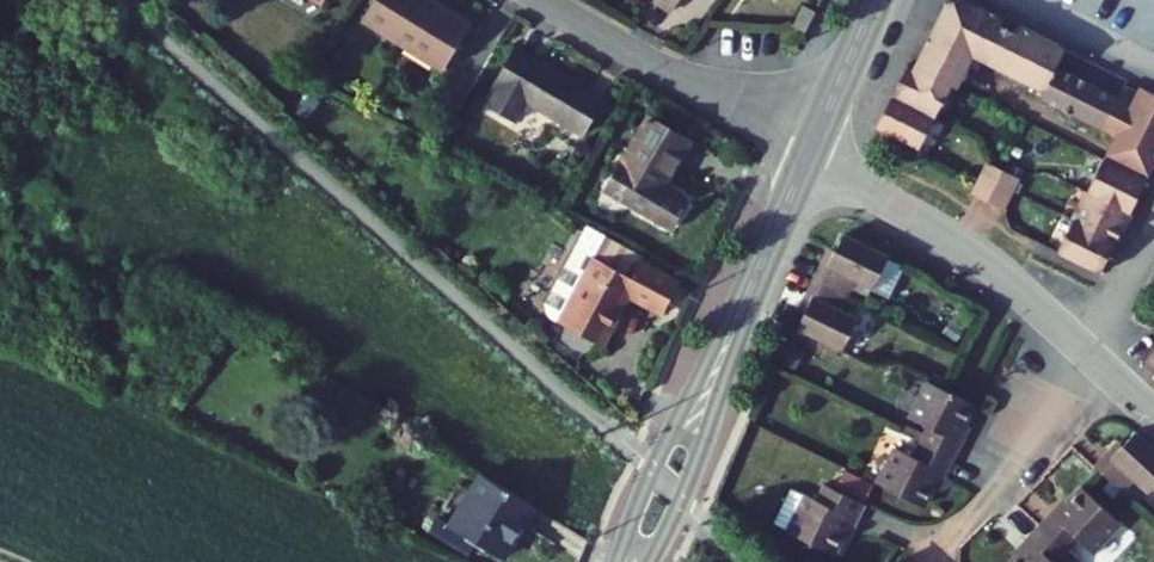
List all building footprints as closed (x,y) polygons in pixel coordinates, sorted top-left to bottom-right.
[(450,0),(389,0),(378,19),(461,65),(486,20),(450,0)] [(929,62),(964,79),(971,82),(986,52),(1056,87),(1053,96),(1119,126),(1135,93),(1114,83),(1070,61),(1078,44),(987,0),(959,0),(929,62)] [(621,91),(531,43),(501,99),(534,116),(544,98),(601,129),(621,91)] [(922,59),(906,92),(948,112),(964,79),(929,62),(922,59)] [(1114,83),(1135,93),(1119,126),(1129,131),(1118,155),(1153,173),(1153,82),(1134,72),(1135,70),(1123,64),(1114,83)] [(891,124),(932,144),(948,112),(906,92),(891,124)] [(707,136),(665,113),(625,187),(692,223),(707,195),(682,181),(707,136)] [(1102,185),(1145,207),(1153,188),(1153,173),(1118,155),(1102,185)] [(999,157),(983,189),(1001,198),(1017,165),(999,157)] [(1033,173),(1017,165),(1001,198),(1017,206),(1033,173)] [(1102,185),(1087,216),(1129,237),(1145,207),(1102,185)] [(1087,216),(1071,247),(1114,268),(1129,237),(1087,216)] [(832,254),(823,274),(859,289),(866,273),(883,280),(897,249),(849,229),(838,256),(832,254)] [(604,230),(585,267),(605,276),(612,262),(629,271),(649,280),(657,264),(662,266),(665,260),(604,230)] [(605,276),(578,329),(624,352),(650,301),(684,318),(701,286),(673,272),(662,293),(627,275),(629,271),(612,262),(605,276)] [(649,280),(629,271),(627,275),(662,293),(673,272),(662,266),(657,264),(649,280)] [(605,276),(585,267),(564,310),(565,320),(570,325),(578,329),(605,276)] [(822,295),(808,325),(854,345),(869,311),(852,303),(859,289),(823,274),(815,292),(822,295)] [(940,423),(934,436),(970,454),(978,438),(972,435),(989,400),(943,377),(924,415),(940,423)] [(1153,479),(1153,432),(1150,428),(1136,443),(1130,438),(1109,462),(1137,488),(1149,475),(1153,479)] [(909,446),(892,481),(938,503),(953,471),(961,475),(970,454),(934,436),(925,454),(909,446)] [(803,530),(849,551),(864,518),(873,522),(883,501),(839,481),(831,496),(821,491),(803,530)] [(1069,504),(1054,520),(1082,546),(1093,535),(1106,546),(1133,517),(1097,484),(1074,509),(1069,504)] [(480,541),(514,561),(538,561),(563,522),(511,491),(480,541)] [(1071,558),(1082,546),(1054,520),(1039,536),(1045,541),(1026,561),(1075,561),(1071,558)]
